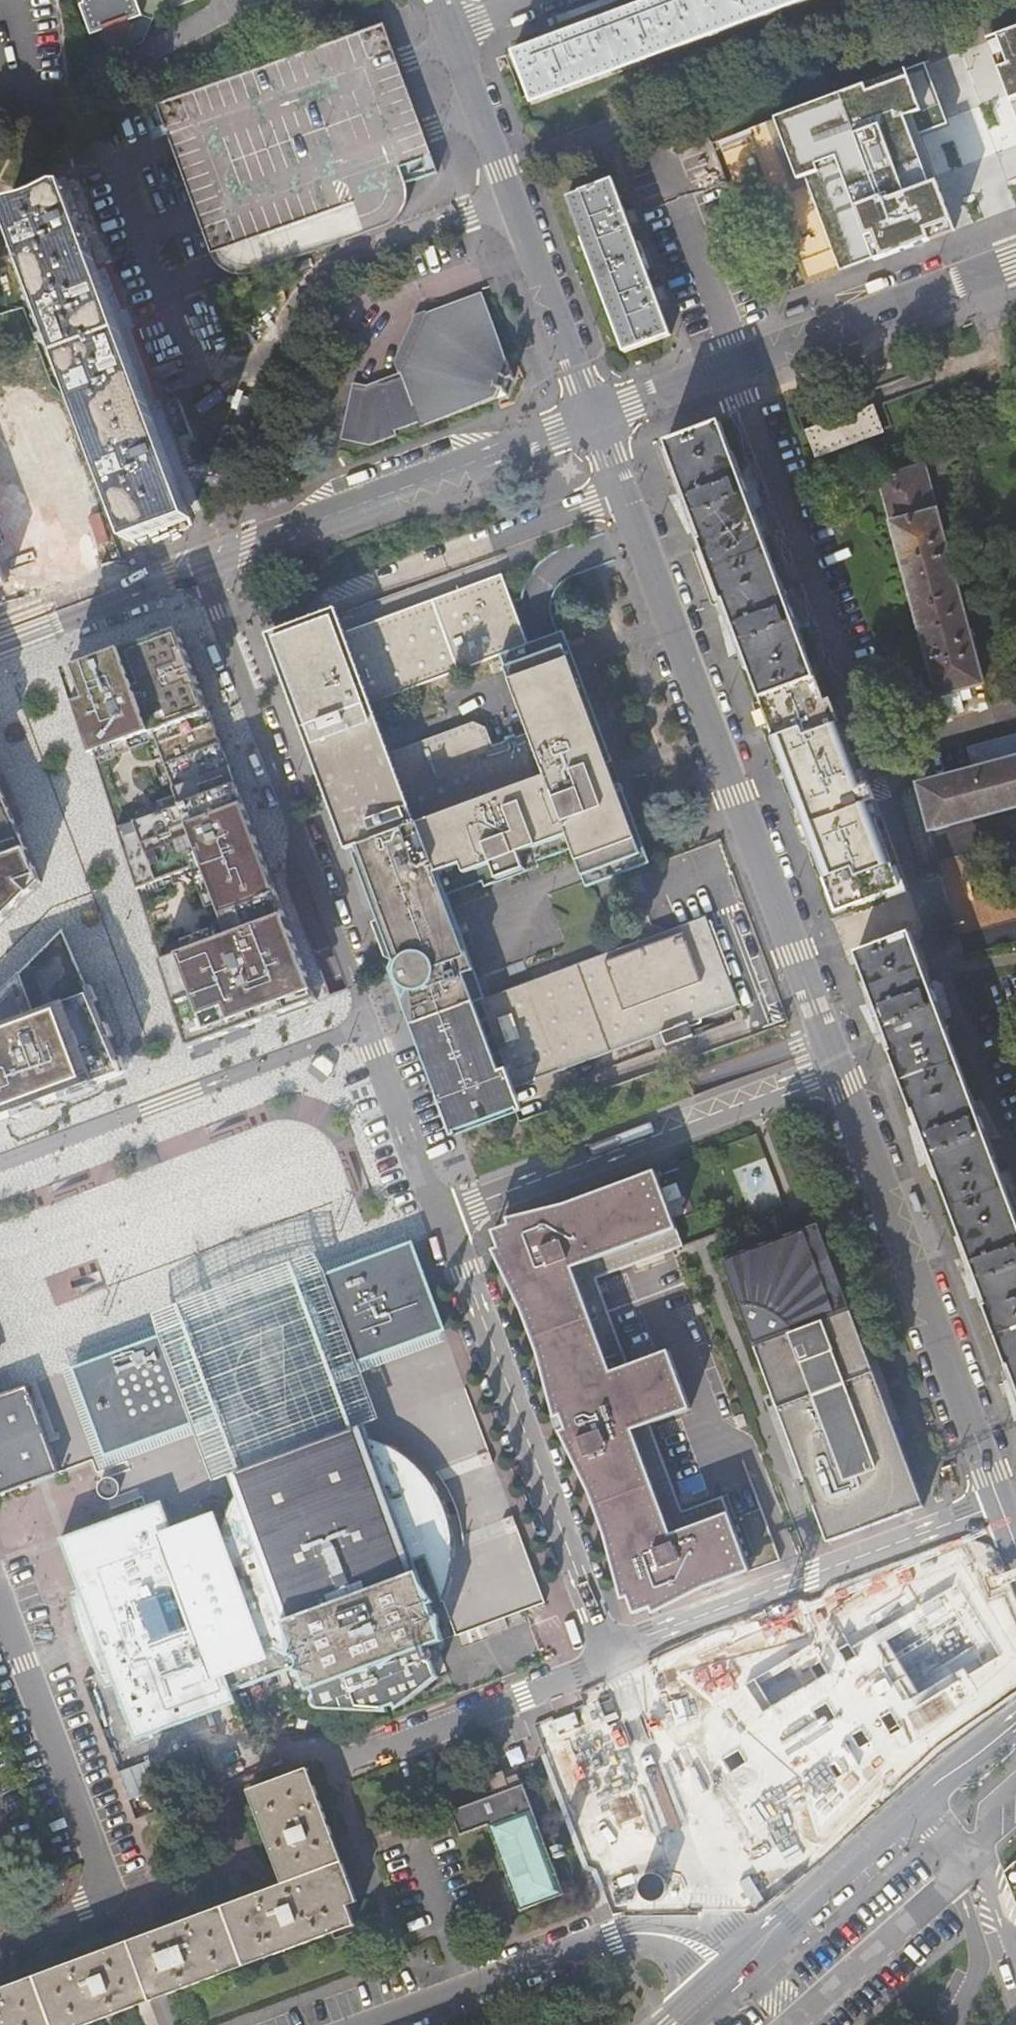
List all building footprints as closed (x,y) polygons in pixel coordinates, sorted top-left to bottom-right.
[(57,4),(62,3),(65,14),(62,15),(74,45),(142,19),(135,0),(56,0),(57,4)] [(635,8),(566,34),(514,53),(533,105),(817,0),(657,0),(635,8)] [(631,5),(629,0),(602,0),(567,12),(571,26),(631,5)] [(383,16),(154,96),(225,271),(320,241),(398,209),(404,176),(435,164),(383,16)] [(985,45),(1015,130),(1015,34),(985,45)] [(832,295),(971,249),(911,72),(773,118),(832,295)] [(673,334),(616,180),(569,198),(626,351),(673,334)] [(190,515),(175,474),(164,444),(153,413),(100,271),(68,187),(60,187),(38,198),(31,200),(11,205),(5,211),(128,538),(190,515)] [(482,289),(425,310),(427,315),(400,376),(367,389),(353,386),(352,391),(351,392),(341,441),(370,446),(397,436),(396,431),(420,422),(422,427),(509,394),(507,388),(511,378),(516,376),(514,371),(482,289)] [(817,457),(884,432),(874,406),(807,431),(817,457)] [(833,917),(906,890),(730,423),(657,450),(833,917)] [(167,443),(178,473),(189,468),(179,439),(167,443)] [(167,443),(164,444),(175,474),(178,473),(167,443)] [(941,719),(963,713),(961,703),(982,697),(979,687),(981,685),(925,468),(879,480),(941,719)] [(865,491),(861,482),(855,486),(859,495),(865,491)] [(589,886),(622,874),(650,863),(560,619),(527,631),(500,559),(498,551),(274,633),(277,640),(354,847),(412,826),(418,823),(445,895),(575,848),(589,886)] [(179,630),(66,672),(189,1049),(317,1001),(295,943),(253,829),(218,736),(215,726),(179,630)] [(1015,808),(1015,737),(966,750),(971,771),(916,786),(928,832),(1015,808)] [(41,880),(0,782),(0,922),(41,880)] [(446,899),(445,895),(418,823),(412,826),(354,847),(371,893),(378,914),(395,959),(412,1006),(419,1023),(484,999),(477,980),(446,899)] [(378,914),(371,893),(384,956),(395,959),(378,914)] [(710,915),(657,935),(661,946),(714,926),(710,915)] [(484,999),(419,1023),(412,1026),(451,1132),(516,1108),(509,1090),(743,1004),(714,926),(661,946),(657,935),(484,999)] [(122,1073),(62,930),(0,995),(0,1120),(122,1073)] [(921,933),(849,959),(1015,1413),(1015,1192),(921,933)] [(639,1595),(641,1594),(652,1599),(655,1607),(751,1570),(733,1521),(724,1496),(711,1501),(683,1511),(650,1423),(678,1413),(692,1407),(669,1349),(629,1364),(595,1277),(671,1249),(683,1244),(654,1168),(510,1223),(513,1231),(510,1241),(499,1246),(633,1597),(639,1595)] [(724,1256),(829,1542),(924,1507),(819,1221),(724,1256)] [(493,1229),(499,1246),(510,1241),(513,1231),(510,1223),(493,1229)] [(414,1241),(382,1253),(298,1285),(302,1297),(310,1299),(316,1302),(333,1344),(332,1351),(327,1358),(324,1357),(330,1370),(446,1327),(414,1241)] [(213,1317),(298,1285),(288,1261),(177,1303),(187,1327),(213,1317)] [(305,1314),(301,1313),(298,1311),(296,1304),(298,1300),(302,1297),(298,1285),(213,1317),(187,1327),(190,1336),(183,1348),(199,1390),(204,1396),(208,1397),(213,1397),(218,1411),(239,1468),(291,1448),(351,1425),(330,1370),(324,1357),(320,1357),(317,1356),(314,1352),(313,1347),(315,1343),(319,1341),(309,1313),(305,1314)] [(218,1411),(213,1397),(208,1397),(204,1396),(199,1390),(183,1348),(190,1336),(187,1327),(152,1340),(85,1365),(72,1370),(81,1397),(102,1453),(218,1411)] [(59,1473),(27,1387),(1,1397),(0,1395),(0,1495),(59,1473)] [(739,1428),(748,1424),(744,1412),(734,1415),(739,1428)] [(218,1526),(271,1676),(295,1667),(309,1704),(311,1707),(314,1708),(384,1711),(384,1703),(405,1697),(437,1672),(426,1643),(441,1637),(417,1572),(429,1568),(452,1633),(541,1601),(514,1525),(486,1536),(449,1549),(450,1536),(447,1520),(442,1503),(434,1487),(424,1471),(412,1459),(399,1448),(383,1438),(375,1434),(365,1430),(362,1422),(351,1425),(291,1448),(239,1468),(227,1472),(232,1485),(218,1526)] [(103,1476),(99,1479),(96,1482),(95,1487),(96,1491),(98,1495),(101,1499),(105,1500),(110,1500),(114,1499),(118,1496),(120,1491),(120,1487),(119,1482),(116,1479),(112,1476),(108,1475),(103,1476)] [(220,1694),(271,1676),(218,1526),(218,1538),(213,1540),(188,1549),(181,1552),(156,1499),(57,1536),(77,1592),(70,1595),(72,1609),(81,1644),(93,1672),(101,1687),(110,1684),(131,1740),(225,1707),(220,1694)] [(751,1570),(781,1559),(763,1510),(733,1521),(751,1570)] [(180,1528),(188,1549),(213,1540),(205,1518),(180,1528)] [(680,1723),(751,1863),(890,1759),(930,1732),(1015,1657),(1015,1653),(959,1552),(680,1723)] [(639,1613),(655,1607),(652,1599),(641,1594),(639,1595),(633,1597),(639,1613)] [(578,1741),(544,1753),(556,1787),(590,1775),(578,1741)] [(0,1986),(0,2024),(106,2024),(373,1927),(311,1763),(244,1788),(277,1882),(0,1986)] [(520,1770),(504,1776),(508,1785),(523,1780),(520,1770)] [(569,1859),(565,1847),(551,1853),(523,1780),(508,1785),(504,1776),(504,1774),(490,1779),(496,1798),(454,1814),(463,1839),(489,1829),(509,1880),(502,1882),(511,1903),(517,1901),(522,1914),(568,1896),(555,1865),(569,1859)]
